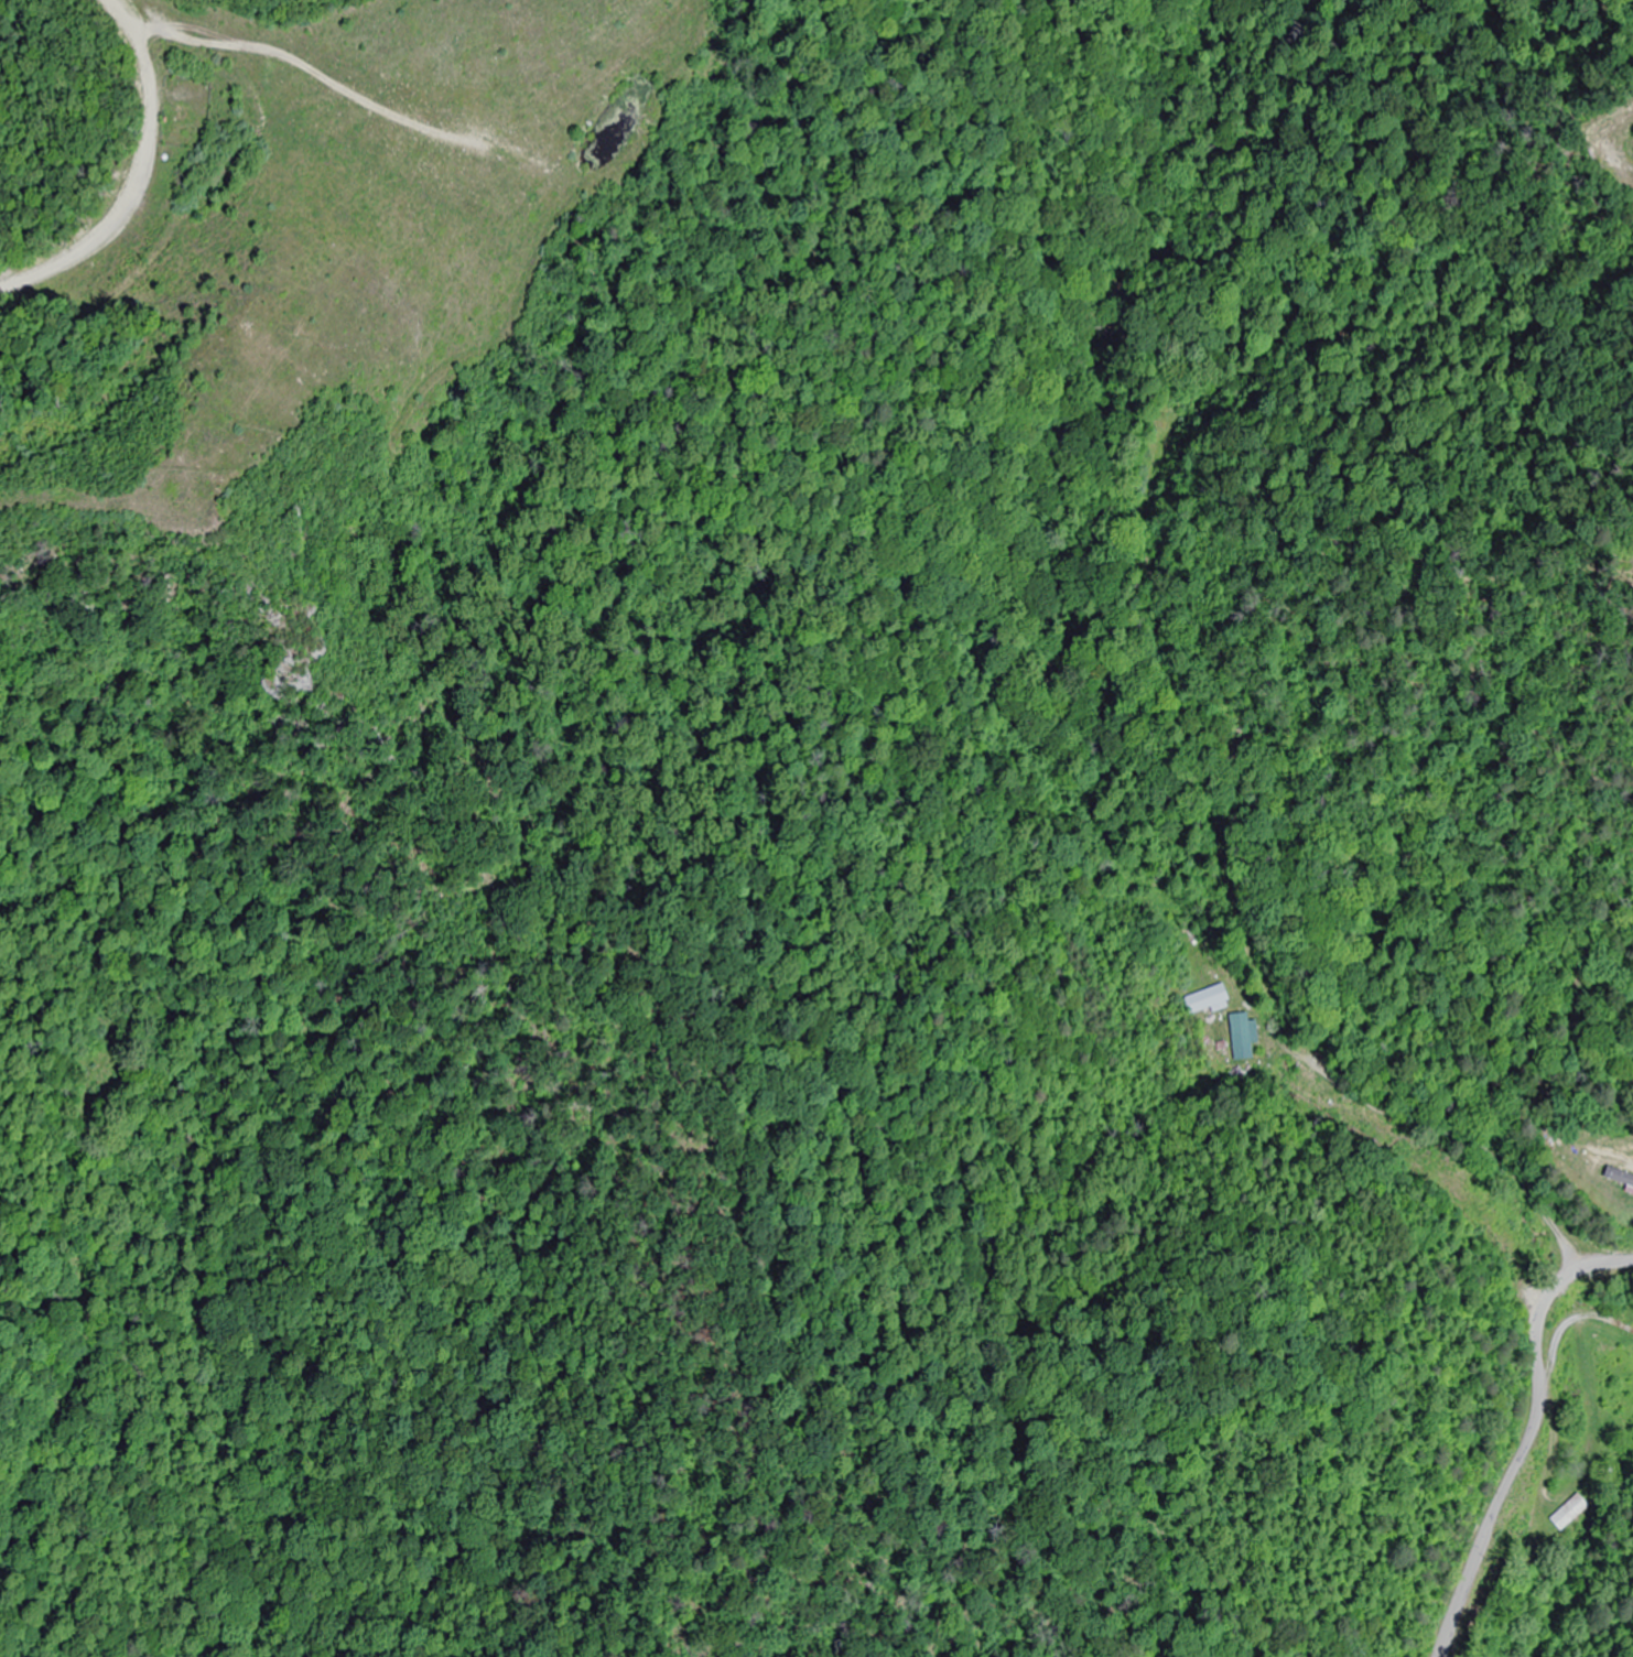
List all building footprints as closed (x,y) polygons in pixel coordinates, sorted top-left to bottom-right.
[(1218,1011),(1236,1002),(1226,982),(1188,1002),(1195,1017),(1216,1007),(1218,1011)] [(1256,1014),(1234,1015),(1236,1060),(1257,1060),(1256,1014)] [(1632,1193),(1632,1177),(1601,1164),(1595,1177),(1632,1193)] [(1563,1531),(1589,1505),(1578,1494),(1552,1520),(1563,1531)]
